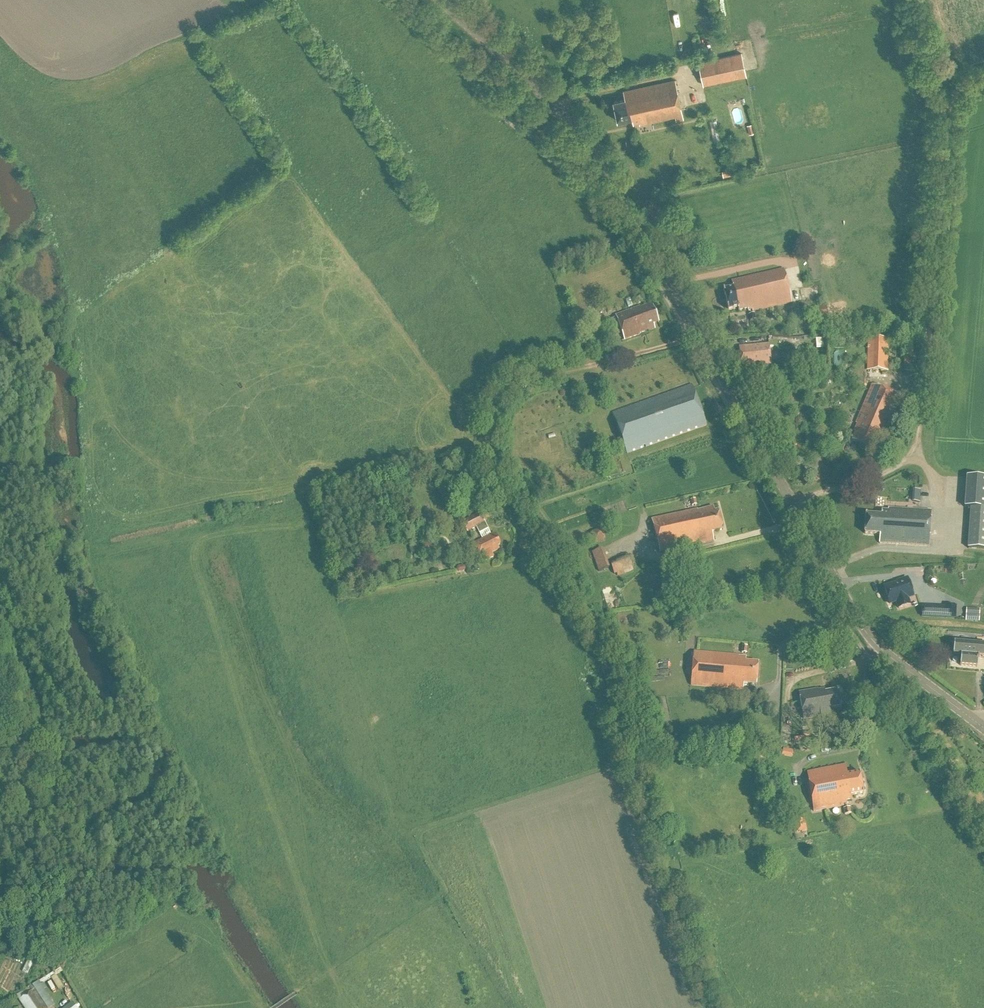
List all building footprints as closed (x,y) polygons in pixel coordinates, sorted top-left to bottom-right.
[(741,51),(698,60),(703,85),(746,75),(741,51)] [(624,98),(612,100),(616,120),(631,117),(632,122),(639,121),(639,123),(674,116),(675,119),(683,118),(674,78),(622,90),(624,98)] [(716,119),(709,121),(714,141),(721,139),(716,119)] [(731,282),(733,289),(723,291),(728,312),(737,309),(738,312),(747,310),(748,312),(752,311),(753,313),(792,304),(784,270),(731,282)] [(615,317),(616,319),(609,321),(613,335),(621,333),(624,341),(654,330),(652,324),(657,322),(651,305),(640,309),(639,308),(615,317)] [(889,340),(869,340),(868,372),(888,372),(889,340)] [(769,344),(739,348),(741,363),(745,363),(746,370),(772,367),(769,344)] [(752,377),(755,387),(773,383),(770,373),(752,377)] [(692,386),(612,413),(627,455),(706,427),(692,386)] [(856,425),(858,426),(854,434),(856,435),(853,443),(869,450),(872,443),(881,447),(902,399),(873,386),(856,425)] [(966,509),(971,509),(983,510),(983,480),(967,478),(966,509)] [(697,511),(652,521),(660,553),(713,541),(712,533),(723,530),(719,512),(715,513),(714,508),(698,512),(697,511)] [(880,536),(879,543),(928,546),(930,512),(888,509),(888,512),(881,512),(881,517),(866,516),(865,535),(880,536)] [(968,550),(983,551),(983,510),(971,509),(969,539),(968,550)] [(480,514),(462,523),(467,534),(485,524),(480,514)] [(601,529),(586,536),(590,546),(605,540),(601,529)] [(473,545),(481,559),(483,563),(494,558),(492,554),(496,553),(496,551),(498,550),(496,548),(499,546),(493,535),(473,545)] [(592,554),(599,573),(610,569),(603,550),(592,554)] [(634,573),(629,560),(611,567),(615,579),(634,573)] [(898,584),(884,588),(889,604),(896,602),(898,608),(909,604),(907,599),(913,597),(907,579),(897,582),(898,584)] [(946,607),(922,606),(921,618),(946,619),(946,607)] [(915,636),(910,642),(914,646),(919,639),(915,636)] [(960,667),(977,668),(978,658),(983,658),(983,647),(954,644),(953,655),(961,656),(960,667)] [(746,663),(746,659),(738,658),(739,656),(693,652),(690,687),(743,692),(744,685),(756,686),(757,664),(746,663)] [(817,690),(798,693),(803,720),(831,715),(830,710),(841,707),(838,691),(824,694),(823,691),(817,692),(817,690)] [(783,749),(781,756),(792,758),(793,751),(783,749)] [(845,767),(807,774),(813,813),(844,807),(843,805),(846,805),(846,802),(851,801),(850,797),(863,795),(860,774),(847,776),(845,767)] [(804,816),(792,818),(795,834),(807,832),(804,816)] [(19,1001),(24,1007),(46,1007),(35,990),(19,1001)]
